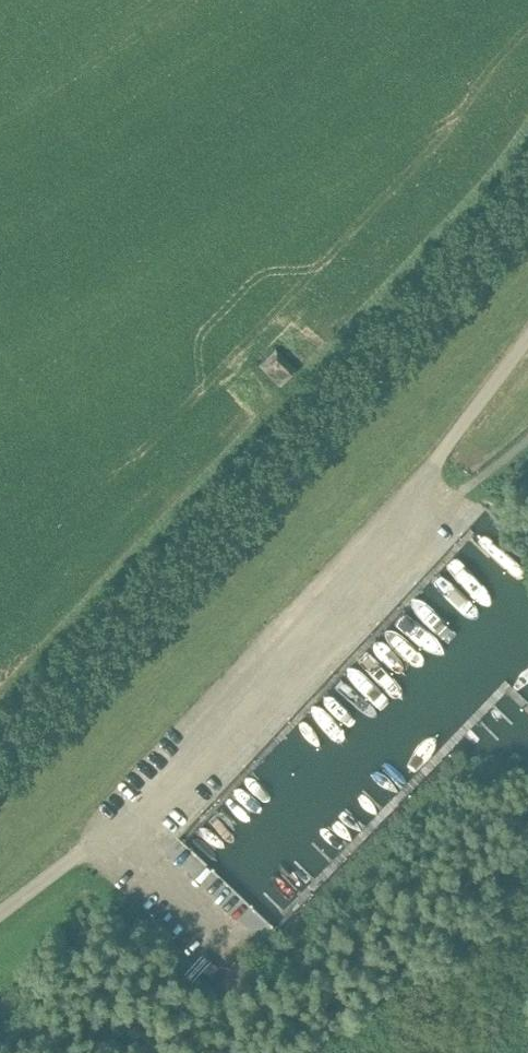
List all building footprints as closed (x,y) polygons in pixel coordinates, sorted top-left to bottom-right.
[(275,333),(251,354),(276,384),(300,363),(275,333)] [(241,957),(208,992),(218,1002),(251,966),(241,957)]
